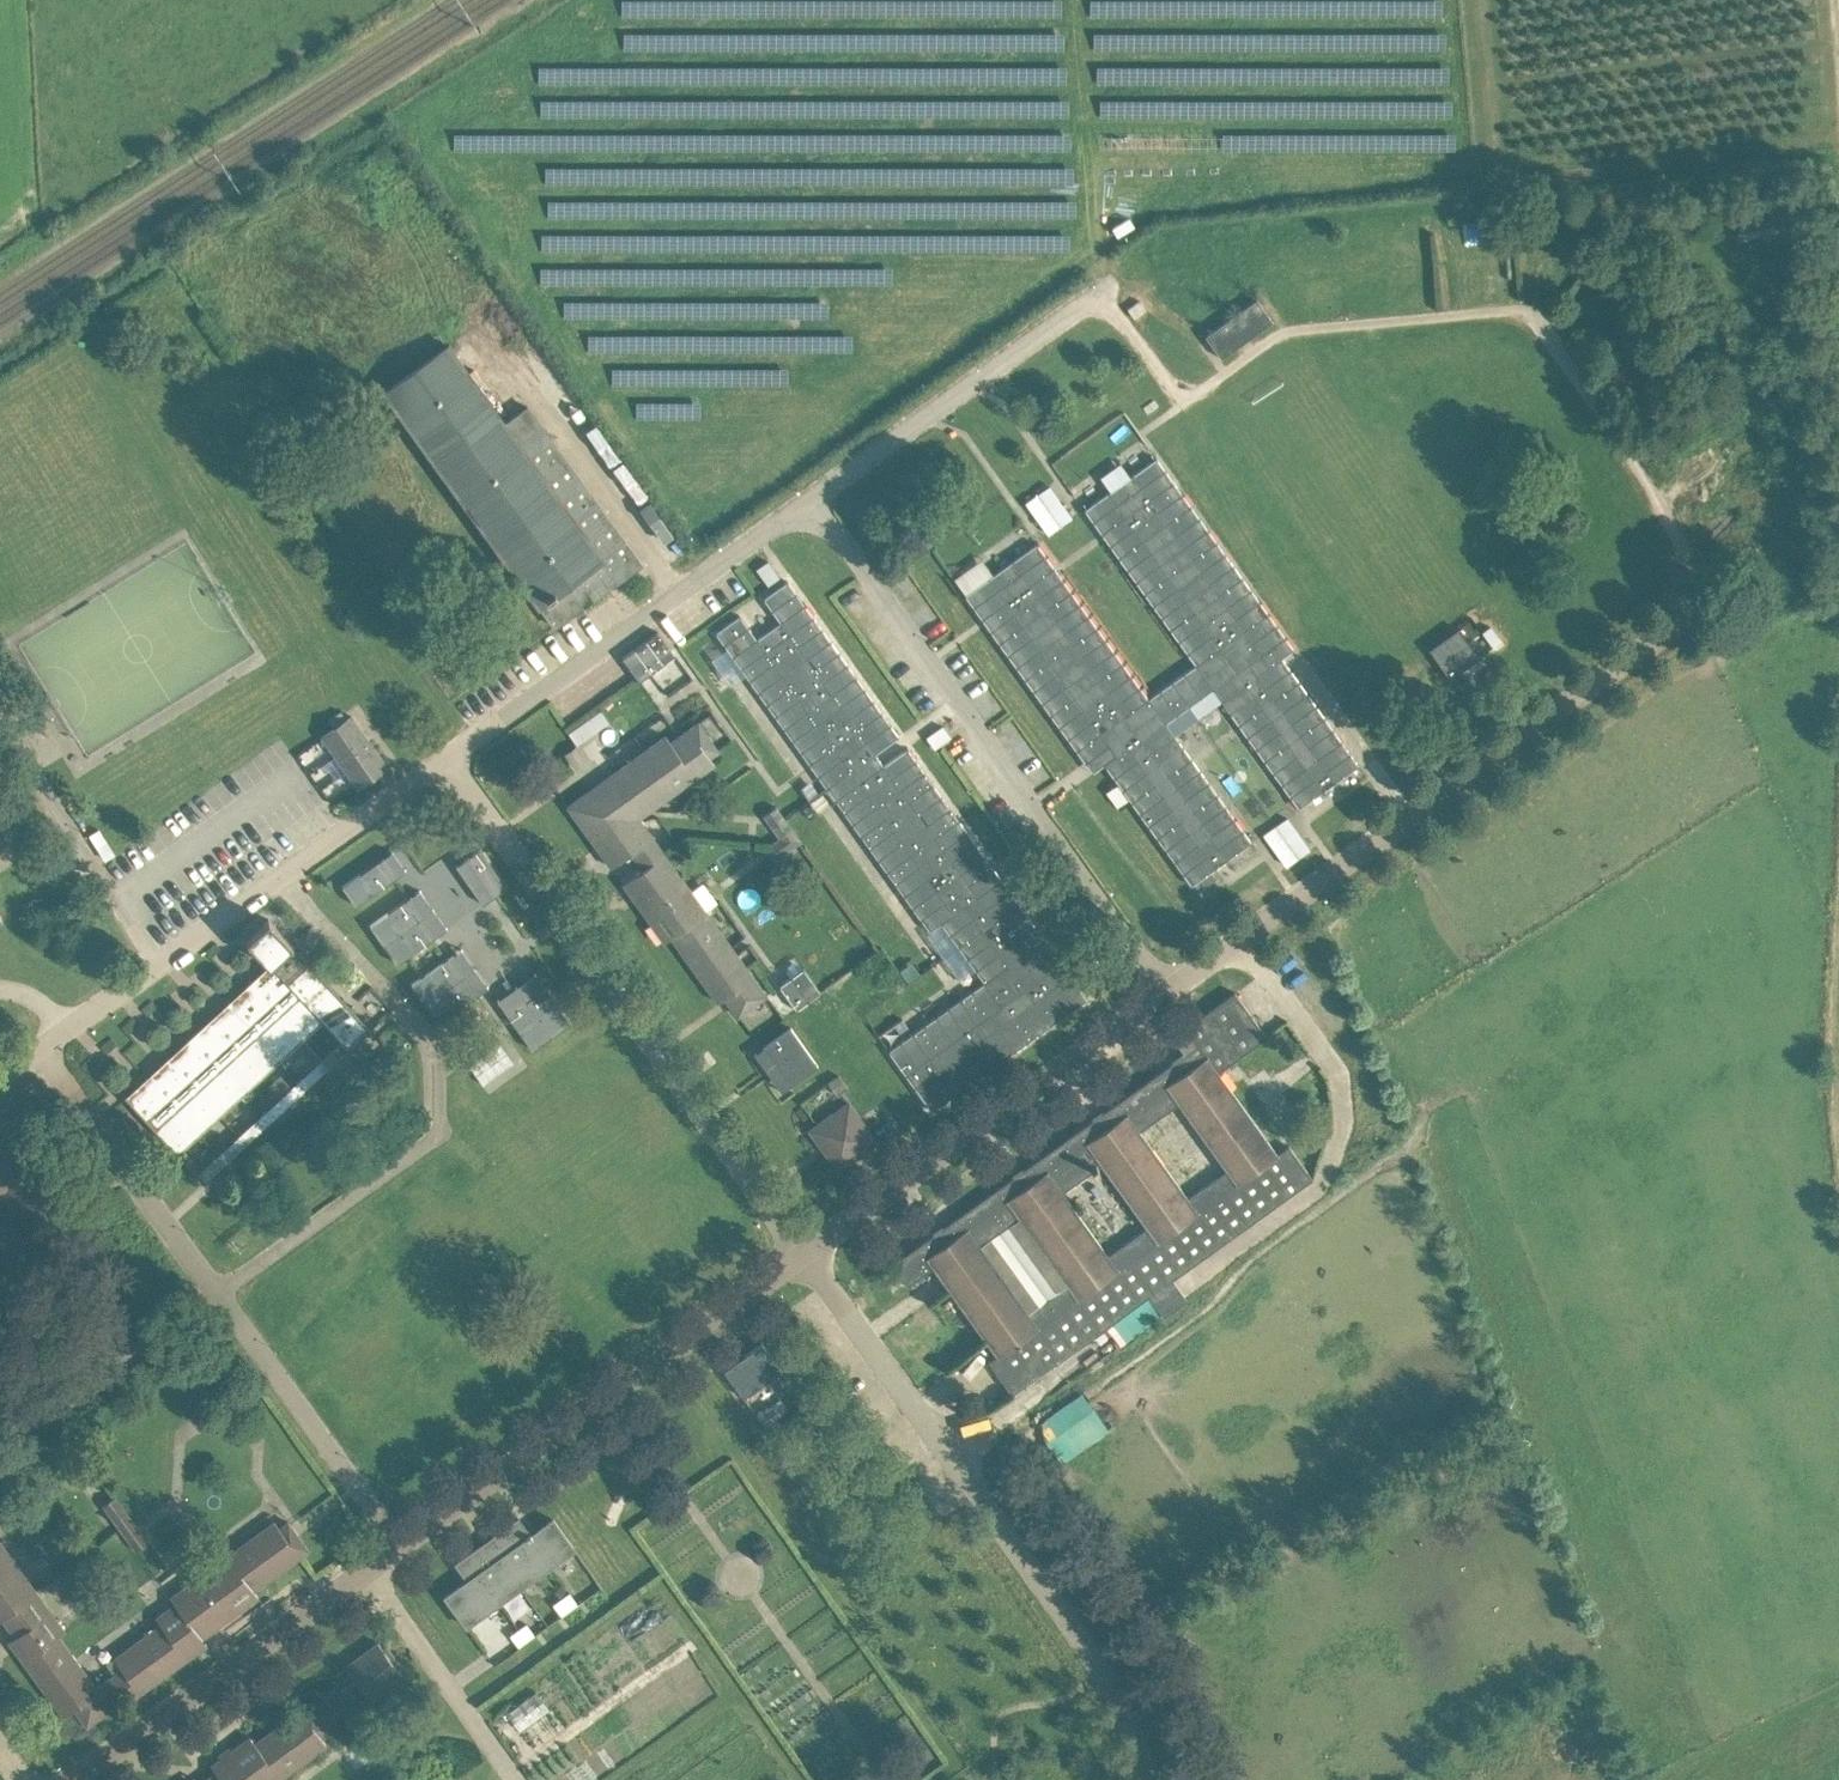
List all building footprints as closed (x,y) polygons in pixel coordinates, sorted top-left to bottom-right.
[(1756,217),(1737,221),(1741,237),(1760,233),(1756,217)] [(1205,335),(1221,357),(1272,320),(1256,298),(1205,335)] [(1128,308),(1135,317),(1146,309),(1139,299),(1128,308)] [(539,605),(554,625),(641,563),(526,404),(508,417),(450,338),(381,388),(524,587),(538,606),(539,605)] [(1117,756),(1105,765),(1191,884),(1251,841),(1166,721),(1213,688),(1299,807),(1359,764),(1282,657),(1294,648),(1156,457),(1084,508),(1196,663),(1148,698),(1037,542),(965,594),(1085,761),(1109,744),(1117,756)] [(1060,501),(1038,516),(1049,533),(1072,517),(1060,501)] [(786,577),(762,595),(780,621),(757,638),(738,612),(714,629),(929,930),(941,922),(984,981),(888,1049),(931,1109),(1087,998),(907,747),(883,764),(875,752),(899,735),(786,577)] [(1482,631),(1491,643),(1499,637),(1490,625),(1482,631)] [(1479,656),(1458,627),(1429,648),(1450,677),(1460,670),(1473,660),(1479,656)] [(659,631),(623,657),(640,681),(676,655),(659,631)] [(0,672),(0,691),(2,694),(14,686),(3,669),(0,672)] [(340,710),(327,719),(333,727),(346,718),(340,710)] [(600,710),(568,732),(577,743),(608,721),(600,710)] [(333,727),(321,735),(340,761),(345,769),(357,786),(387,765),(351,714),(346,718),(333,727)] [(596,831),(589,836),(597,847),(604,842),(609,850),(603,855),(611,866),(631,851),(643,867),(622,882),(631,894),(637,889),(647,902),(640,907),(664,940),(671,936),(718,1001),(724,996),(738,1014),(766,994),(634,810),(669,785),(674,791),(714,763),(709,756),(718,750),(698,722),(670,741),(665,735),(604,779),(609,785),(592,798),(587,791),(567,805),(581,825),(588,820),(596,831)] [(768,844),(777,858),(802,841),(776,805),(764,814),(779,836),(768,844)] [(1286,816),(1264,831),(1276,848),(1298,832),(1286,816)] [(480,848),(464,859),(465,860),(466,859),(471,867),(472,866),(474,870),(472,871),(473,872),(475,871),(483,882),(481,884),(482,885),(484,883),(486,886),(486,887),(491,894),(489,895),(491,897),(507,886),(480,848)] [(384,856),(342,885),(356,904),(397,875),(396,874),(395,875),(394,875),(382,859),(383,858),(385,857),(384,856)] [(411,895),(370,924),(383,943),(425,914),(424,913),(423,914),(422,914),(410,898),(411,898),(411,897),(412,896),(411,895)] [(425,914),(383,943),(397,962),(438,933),(437,932),(436,933),(435,933),(424,917),(425,917),(424,916),(426,915),(425,914)] [(269,963),(127,1095),(180,1152),(322,1021),(348,1048),(370,1028),(268,918),(246,938),(269,963)] [(453,954),(411,983),(425,1002),(466,973),(465,972),(464,973),(464,972),(463,973),(452,957),(453,956),(452,956),(454,955),(453,954)] [(803,967),(779,984),(796,1009),(821,991),(803,967)] [(466,973),(425,1002),(438,1021),(480,992),(479,990),(477,991),(476,992),(465,976),(466,975),(467,974),(466,973)] [(523,993),(522,994),(551,1035),(570,1022),(541,980),(540,981),(540,982),(540,983),(541,984),(525,995),(524,994),(523,993)] [(941,1224),(931,1231),(933,1233),(892,1263),(907,1284),(933,1266),(996,1354),(988,1360),(1012,1393),(1151,1294),(1165,1313),(1184,1299),(1169,1278),(1312,1175),(1287,1140),(1274,1149),(1217,1070),(1266,1035),(1235,991),(1172,1036),(1183,1051),(1171,1059),(1173,1061),(1103,1111),(1101,1109),(1091,1116),(1093,1118),(1023,1169),(1021,1167),(1011,1174),(1013,1176),(943,1226),(941,1224)] [(504,1006),(503,1007),(532,1048),(551,1035),(522,994),(521,995),(522,996),(521,996),(522,997),(506,1008),(505,1007),(505,1008),(504,1006)] [(782,1001),(775,1006),(782,1017),(790,1012),(782,1001)] [(777,1065),(804,1046),(791,1027),(764,1046),(777,1065)] [(500,1042),(492,1048),(499,1057),(507,1052),(500,1042)] [(818,1065),(804,1046),(777,1065),(791,1084),(818,1065)] [(492,1048),(485,1053),(492,1063),(499,1057),(492,1048)] [(330,1050),(321,1058),(328,1066),(337,1057),(330,1050)] [(507,1052),(499,1057),(506,1067),(514,1062),(507,1052)] [(485,1053),(477,1059),(484,1068),(492,1063),(485,1053)] [(499,1057),(492,1063),(498,1072),(506,1067),(499,1057)] [(477,1059),(469,1064),(476,1074),(484,1068),(477,1059)] [(492,1063),(484,1068),(491,1078),(498,1072),(492,1063)] [(484,1068),(476,1074),(483,1083),(491,1078),(484,1068)] [(309,1069),(302,1076),(309,1083),(316,1076),(309,1069)] [(839,1074),(829,1082),(838,1094),(848,1087),(839,1074)] [(290,1086),(281,1095),(288,1102),(297,1094),(290,1086)] [(808,1128),(837,1168),(877,1140),(848,1100),(808,1128)] [(270,1105),(260,1114),(267,1121),(276,1113),(270,1105)] [(249,1124),(240,1133),(247,1140),(256,1132),(249,1124)] [(884,1135),(895,1151),(905,1143),(894,1128),(884,1135)] [(2,1193),(35,1238),(38,1236),(46,1230),(73,1211),(16,1132),(7,1138),(10,1142),(1,1148),(0,1148),(0,1195),(2,1193)] [(228,1143),(219,1152),(226,1159),(235,1151),(228,1143)] [(209,1162),(199,1170),(206,1178),(216,1169),(209,1162)] [(762,1342),(724,1369),(744,1396),(781,1369),(762,1342)] [(1063,1459),(1109,1429),(1083,1389),(1037,1420),(1063,1459)] [(767,1405),(756,1413),(757,1414),(766,1425),(776,1417),(767,1405)] [(102,1504),(135,1551),(148,1541),(115,1495),(102,1504)] [(468,1579),(445,1595),(466,1625),(574,1547),(553,1518),(531,1533),(530,1531),(529,1532),(518,1518),(456,1562),(468,1579)] [(64,1715),(74,1707),(87,1724),(111,1707),(105,1699),(123,1687),(131,1698),(197,1649),(192,1643),(220,1623),(215,1616),(232,1604),(237,1610),(258,1595),(253,1589),(308,1549),(288,1521),(279,1527),(274,1520),(255,1534),(170,1596),(172,1600),(152,1614),(158,1623),(114,1655),(121,1665),(95,1684),(59,1635),(65,1630),(0,1541),(0,1619),(2,1617),(22,1644),(15,1649),(64,1715)] [(570,1592),(562,1597),(569,1608),(577,1602),(570,1592)] [(562,1597),(554,1603),(561,1614),(569,1608),(562,1597)] [(526,1623),(518,1628),(526,1639),(534,1633),(526,1623)] [(518,1628),(510,1634),(518,1645),(526,1639),(518,1628)] [(346,1665),(369,1697),(402,1673),(378,1641),(346,1665)] [(492,1674),(499,1685),(514,1675),(507,1664),(492,1674)] [(519,1726),(548,1708),(538,1690),(508,1708),(519,1726)] [(203,1779),(276,1779),(326,1743),(321,1736),(330,1729),(310,1701),(255,1742),(250,1735),(211,1764),(216,1770),(203,1779)] [(367,1733),(342,1752),(355,1769),(380,1751),(367,1733)]
